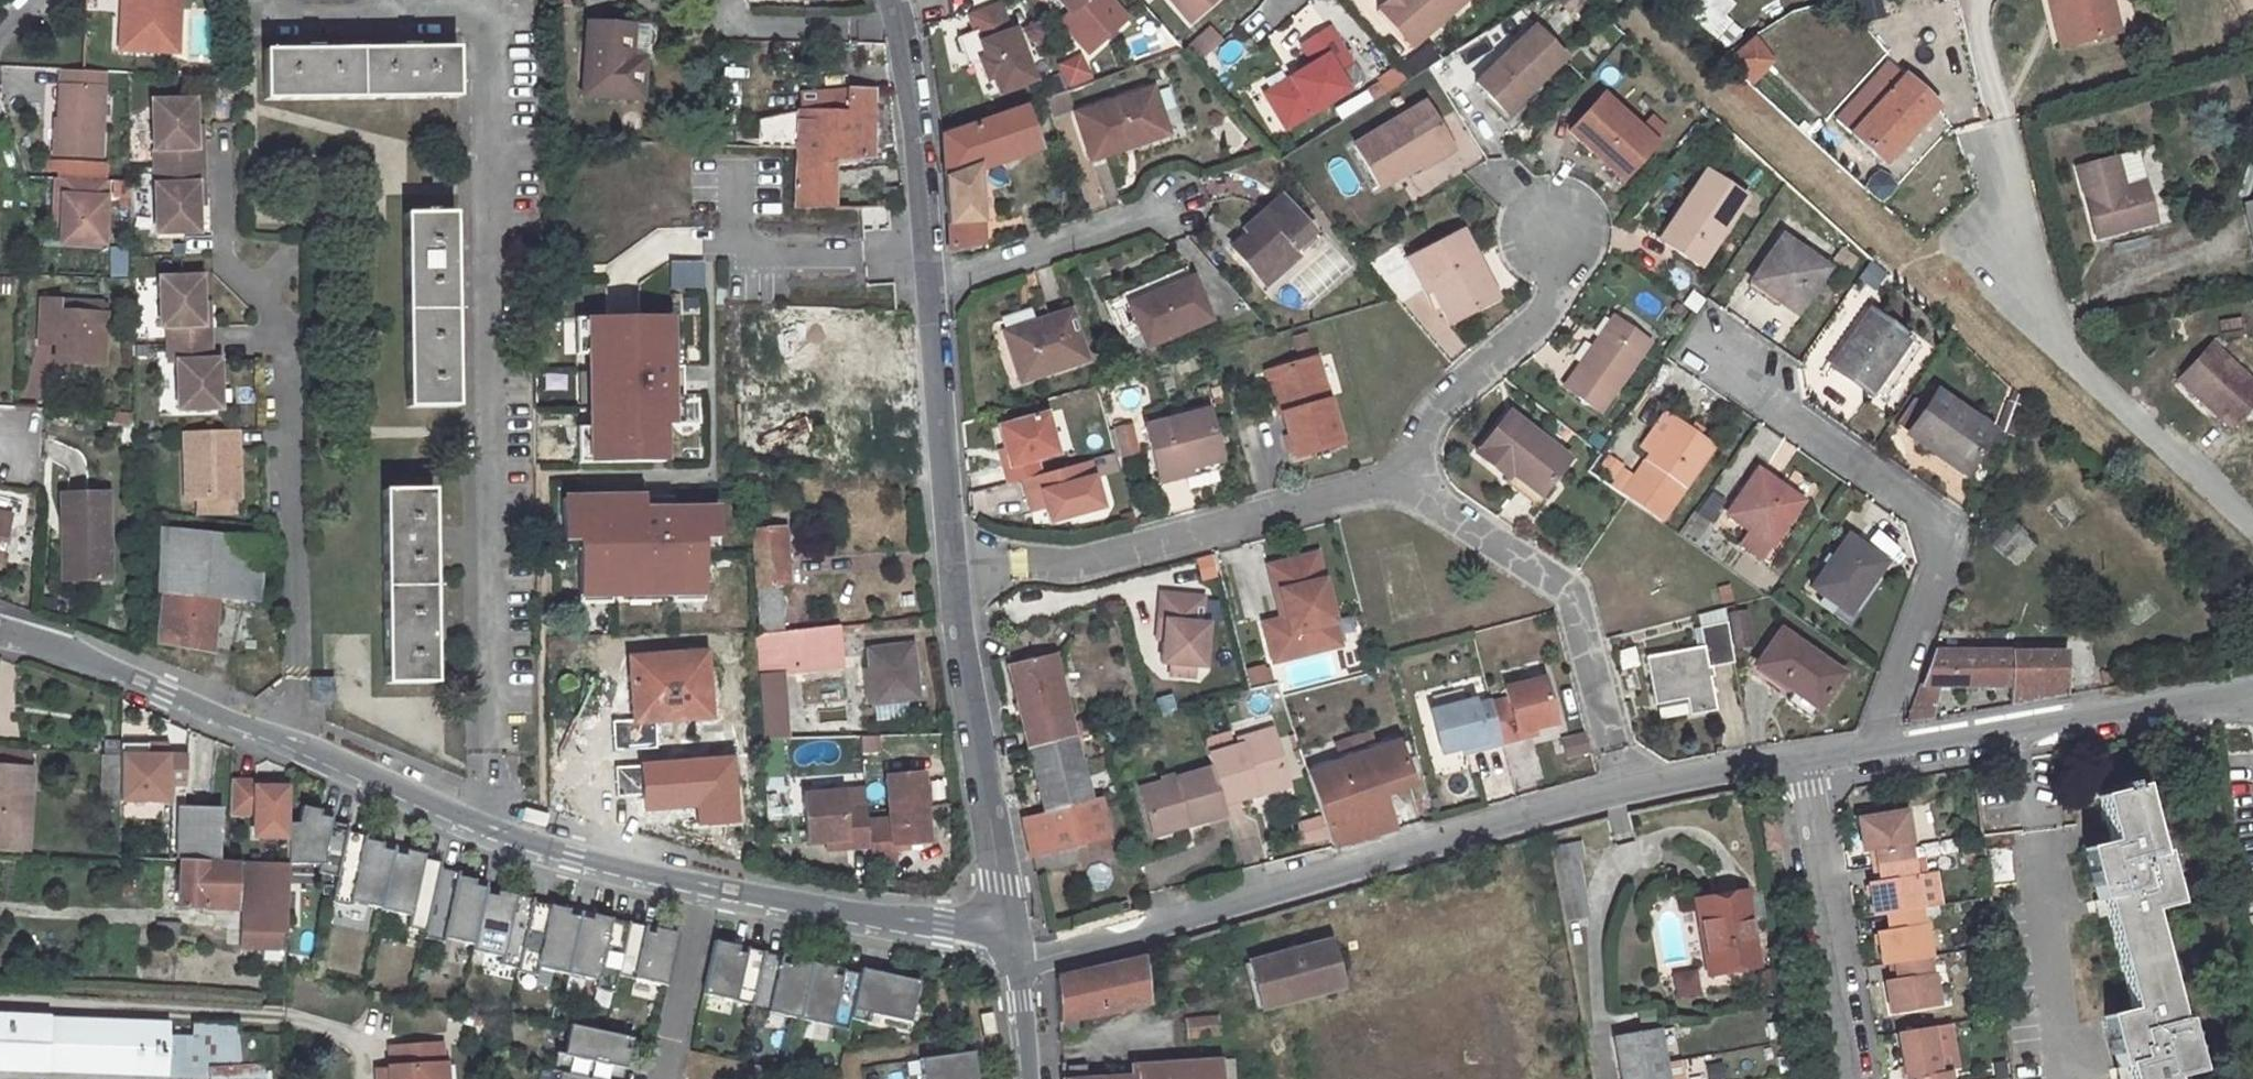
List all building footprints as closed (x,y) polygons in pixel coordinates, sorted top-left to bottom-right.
[(121,52),(127,52),(129,0),(124,0),(121,52)] [(127,52),(179,55),(182,0),(129,0),(127,52)] [(1068,13),(1063,17),(1093,49),(1125,20),(1108,0),(1056,0),(1068,13)] [(1191,25),(1220,0),(1169,0),(1191,25)] [(1378,15),(1413,52),(1471,0),(1395,0),(1378,15)] [(1572,15),(1588,2),(1586,0),(1559,0),(1572,15)] [(1729,47),(1746,28),(1730,14),(1739,3),(1735,0),(1673,0),(1729,47)] [(2064,0),(2053,0),(2064,43),(2075,40),(2064,0)] [(2075,40),(2121,28),(2115,0),(2064,0),(2075,40)] [(999,5),(970,16),(975,31),(957,37),(962,50),(974,46),(979,62),(986,80),(992,78),(998,93),(1033,81),(1014,30),(1009,32),(999,5)] [(1063,17),(1058,22),(1087,54),(1093,49),(1063,17)] [(589,24),(584,97),(640,100),(642,66),(627,64),(629,28),(589,24)] [(1204,61),(1226,42),(1213,26),(1190,45),(1204,61)] [(1332,33),(1304,50),(1315,69),(1306,75),(1309,79),(1269,103),(1288,134),(1351,95),(1340,77),(1354,68),(1332,33)] [(1757,86),(1780,59),(1754,36),(1731,63),(1757,86)] [(1527,38),(1469,95),(1485,109),(1503,125),(1560,69),(1527,38)] [(962,50),(968,66),(979,62),(974,46),(962,50)] [(456,51),(262,51),(263,101),(457,100),(456,51)] [(1057,65),(1069,90),(1096,77),(1083,52),(1057,65)] [(1894,169),(1950,106),(1892,56),(1836,119),(1894,169)] [(1399,67),(1364,85),(1372,100),(1406,82),(1399,67)] [(101,158),(105,73),(63,70),(61,119),(58,120),(56,155),(101,158)] [(1267,99),(1269,103),(1309,79),(1306,75),(1267,99)] [(832,213),(833,166),(872,161),(873,89),(848,89),(846,114),(798,111),(797,148),(797,163),(795,212),(832,213)] [(1155,93),(1078,117),(1092,164),(1125,155),(1122,146),(1168,132),(1155,93)] [(1485,109),(1478,115),(1502,138),(1540,100),(1534,95),(1503,125),(1485,109)] [(1047,99),(1025,107),(1026,111),(1038,146),(1060,138),(1047,99)] [(153,102),(156,169),(199,167),(198,128),(197,100),(153,102)] [(1595,105),(1561,143),(1585,162),(1591,156),(1622,181),(1647,151),(1595,105)] [(1431,170),(1424,161),(1444,146),(1418,109),(1353,155),(1382,197),(1403,182),(1407,187),(1431,170)] [(984,249),(978,172),(1040,151),(1038,146),(1026,111),(942,141),(950,254),(984,249)] [(198,128),(199,167),(206,167),(204,128),(198,128)] [(1168,132),(1122,146),(1125,155),(1171,141),(1168,132)] [(1444,146),(1424,161),(1431,170),(1451,155),(1444,146)] [(2133,189),(2130,179),(2122,152),(2084,161),(2100,223),(2119,218),(2123,228),(2160,217),(2153,184),(2133,189)] [(199,167),(156,169),(158,236),(202,235),(200,207),(199,167)] [(1867,190),(1887,205),(1902,185),(1883,170),(1867,190)] [(2153,184),(2151,174),(2130,179),(2133,189),(2153,184)] [(107,184),(57,182),(56,201),(64,201),(63,223),(62,247),(104,249),(107,184)] [(1683,212),(1655,250),(1687,275),(1736,208),(1703,183),(1693,197),(1687,192),(1677,207),(1683,212)] [(1255,229),(1231,250),(1263,286),(1317,241),(1282,199),(1252,225),(1255,229)] [(64,201),(56,201),(55,223),(63,223),(64,201)] [(2241,204),(2252,255),(2252,201),(2241,204)] [(452,215),(403,215),(407,409),(456,408),(452,215)] [(2100,223),(2103,234),(2123,228),(2119,218),(2100,223)] [(1466,239),(1414,273),(1444,319),(1453,314),(1463,328),(1506,301),(1466,239)] [(1782,243),(1749,288),(1769,302),(1773,297),(1797,314),(1826,276),(1782,243)] [(707,289),(707,262),(672,262),(672,289),(707,289)] [(166,329),(167,346),(210,345),(209,319),(202,319),(202,306),(201,278),(157,280),(160,329),(166,329)] [(1192,281),(1128,308),(1145,351),(1210,324),(1192,281)] [(44,301),(42,332),(56,332),(55,349),(54,364),(104,366),(106,315),(62,313),(63,302),(44,301)] [(737,311),(739,347),(829,350),(830,310),(737,309),(737,311)] [(1067,312),(1004,333),(1019,380),(1083,360),(1067,312)] [(1867,319),(1830,374),(1867,402),(1907,348),(1867,319)] [(1604,320),(1553,389),(1587,414),(1638,345),(1604,320)] [(576,433),(577,468),(663,467),(663,429),(671,429),(670,401),(670,390),(683,390),(683,371),(669,371),(668,322),(574,324),(575,360),(588,360),(589,432),(576,433)] [(42,332),(40,348),(55,349),(56,332),(42,332)] [(2186,376),(2241,425),(2252,412),(2252,369),(2221,340),(2186,376)] [(210,345),(167,346),(168,365),(176,364),(178,413),(221,411),(220,383),(219,369),(219,361),(211,361),(210,345)] [(736,384),(736,390),(828,392),(829,350),(739,347),(741,383),(736,384)] [(1318,363),(1276,373),(1288,417),(1284,418),(1295,462),(1340,449),(1318,363)] [(1276,373),(1268,375),(1280,419),(1284,418),(1288,417),(1276,373)] [(670,401),(684,400),(683,390),(670,390),(670,401)] [(1933,403),(1906,441),(1936,465),(1940,459),(1962,477),(1986,443),(1933,403)] [(1200,415),(1152,426),(1165,474),(1221,461),(1209,413),(1207,413),(1206,410),(1199,411),(1200,415)] [(1003,470),(1008,486),(1022,482),(1040,477),(1038,470),(1059,465),(1046,416),(993,431),(999,454),(1004,452),(1008,468),(1003,470)] [(1496,419),(1465,461),(1495,483),(1500,476),(1529,498),(1540,483),(1555,460),(1496,419)] [(1675,488),(1705,448),(1668,421),(1639,460),(1611,493),(1649,519),(1675,488)] [(1116,427),(1119,457),(1141,455),(1138,424),(1116,427)] [(237,433),(184,434),(187,502),(240,500),(237,433)] [(999,454),(1003,470),(1008,468),(1004,452),(999,454)] [(1612,463),(1597,453),(1588,465),(1604,476),(1612,463)] [(1940,459),(1936,465),(1958,482),(1962,477),(1940,459)] [(1221,461),(1165,474),(1167,483),(1223,470),(1221,461)] [(1102,509),(1089,463),(1040,477),(1022,482),(1027,503),(1042,499),(1045,509),(1049,524),(1102,509)] [(1495,483),(1493,485),(1528,511),(1545,487),(1540,483),(1529,498),(1500,476),(1495,483)] [(1754,476),(1723,517),(1764,548),(1794,507),(1754,476)] [(433,491),(382,491),(387,684),(436,683),(433,491)] [(113,581),(114,494),(66,493),(66,533),(75,533),(75,582),(113,581)] [(1030,513),(1045,509),(1042,499),(1027,503),(1030,513)] [(613,601),(671,600),(671,606),(704,605),(703,541),(718,541),(717,514),(682,514),(671,515),(671,502),(562,504),(563,546),(578,545),(580,608),(613,607),(613,601)] [(671,502),(671,515),(682,514),(682,502),(671,502)] [(5,562),(15,516),(0,512),(0,561),(5,562)] [(2007,527),(1991,551),(2003,560),(2021,538),(2007,527)] [(787,530),(778,531),(782,587),(791,587),(787,530)] [(162,531),(161,561),(220,566),(223,538),(162,531)] [(778,531),(753,533),(760,636),(785,633),(782,587),(778,531)] [(75,533),(66,533),(66,582),(75,582),(75,533)] [(220,566),(216,596),(258,598),(262,555),(264,542),(223,538),(220,566)] [(1846,541),(1809,589),(1846,619),(1883,570),(1846,541)] [(264,542),(262,555),(279,557),(281,544),(264,542)] [(1326,648),(1320,625),(1329,622),(1309,554),(1257,567),(1265,597),(1271,595),(1278,618),(1255,625),(1267,663),(1326,648)] [(1197,558),(1200,582),(1219,579),(1215,555),(1197,558)] [(167,592),(161,644),(210,652),(216,596),(220,566),(161,561),(160,592),(167,592)] [(1201,602),(1160,598),(1158,626),(1164,626),(1163,643),(1161,667),(1168,668),(1194,670),(1202,671),(1206,629),(1199,629),(1201,602)] [(1329,622),(1320,625),(1326,648),(1335,645),(1329,622)] [(1158,626),(1156,642),(1163,643),(1164,626),(1158,626)] [(755,636),(757,676),(762,741),(790,741),(785,674),(844,668),(840,627),(785,633),(760,636),(755,636)] [(1717,635),(1698,639),(1700,648),(1643,661),(1653,707),(1683,700),(1687,718),(1714,712),(1705,672),(1725,667),(1717,635)] [(1777,637),(1755,670),(1814,710),(1836,677),(1777,637)] [(911,649),(868,653),(875,706),(912,701),(909,673),(915,672),(911,649)] [(704,654),(631,657),(634,704),(684,702),(685,719),(707,718),(704,654)] [(1008,667),(1028,751),(1073,740),(1052,655),(1008,667)] [(1936,655),(1925,686),(1941,686),(2011,687),(2010,656),(1936,655)] [(2010,656),(2011,687),(2011,708),(2067,699),(2066,656),(2010,656)] [(1272,685),(1273,668),(1253,667),(1252,685),(1272,685)] [(1168,668),(1167,679),(1193,681),(1194,670),(1168,668)] [(332,679),(313,680),(313,702),(333,702),(332,679)] [(1506,702),(1490,707),(1501,746),(1518,741),(1517,736),(1554,726),(1543,681),(1504,692),(1506,702)] [(1921,686),(1914,705),(1937,705),(1941,686),(1925,686),(1921,686)] [(684,702),(634,704),(634,722),(685,719),(684,702)] [(1490,705),(1473,709),(1472,704),(1430,715),(1441,756),(1466,749),(1481,745),(1483,751),(1501,746),(1490,707),(1490,705)] [(1937,705),(1914,705),(1907,724),(1934,720),(1937,705)] [(1110,742),(1126,738),(1123,730),(1108,734),(1110,742)] [(1567,759),(1592,752),(1586,731),(1561,739),(1567,759)] [(1244,751),(1211,760),(1217,778),(1226,807),(1261,798),(1260,793),(1292,784),(1276,734),(1242,743),(1244,751)] [(1363,841),(1349,799),(1378,790),(1409,779),(1397,745),(1373,753),(1367,737),(1337,748),(1342,765),(1308,777),(1332,850),(1363,841)] [(1028,751),(1044,818),(1047,818),(1088,807),(1074,749),(1081,747),(1079,739),(1073,740),(1028,751)] [(1481,745),(1466,749),(1468,755),(1483,751),(1481,745)] [(167,757),(167,746),(146,747),(147,758),(167,757)] [(120,798),(120,804),(173,802),(174,786),(185,787),(187,757),(167,757),(147,758),(146,747),(120,747),(119,755),(120,798)] [(0,751),(0,769),(30,771),(31,752),(0,751)] [(101,754),(101,797),(120,798),(119,755),(101,754)] [(26,854),(30,771),(0,769),(0,852),(26,854)] [(901,847),(933,844),(926,778),(891,781),(895,823),(872,825),(875,851),(877,868),(903,866),(901,847)] [(1193,824),(1228,814),(1226,807),(1218,783),(1217,778),(1144,797),(1159,844),(1196,835),(1193,824)] [(289,824),(289,789),(257,788),(258,782),(232,782),(230,813),(255,814),(255,837),(288,838),(289,824)] [(1292,784),(1260,793),(1261,798),(1293,790),(1292,784)] [(1378,790),(1349,799),(1363,841),(1393,832),(1378,790)] [(830,847),(851,845),(851,854),(875,851),(872,825),(872,813),(850,815),(848,797),(807,802),(811,848),(830,847)] [(2183,1037),(2176,1038),(2148,927),(2174,919),(2161,869),(2157,870),(2140,802),(2101,811),(2114,863),(2089,869),(2102,920),(2106,919),(2134,1029),(2109,1036),(2120,1078),(2193,1078),(2183,1037)] [(1023,824),(1031,861),(1108,842),(1099,804),(1088,807),(1047,818),(1044,818),(1023,824)] [(183,806),(181,861),(219,862),(220,808),(183,806)] [(288,842),(288,866),(320,867),(319,873),(337,877),(347,832),(348,827),(331,823),(331,820),(319,817),(320,812),(302,808),(298,824),(289,824),(288,838),(288,842)] [(320,812),(319,817),(331,820),(333,814),(320,812)] [(1228,814),(1193,824),(1196,835),(1227,827),(1232,825),(1228,814)] [(1904,814),(1858,821),(1863,854),(1875,853),(1877,868),(1909,863),(1907,847),(1910,847),(1904,814)] [(366,836),(347,832),(337,877),(332,903),(351,907),(351,903),(381,910),(393,852),(381,849),(382,844),(365,840),(366,836)] [(1585,843),(1551,849),(1564,922),(1598,916),(1585,843)] [(851,845),(830,847),(831,856),(851,854),(851,845)] [(405,850),(394,847),(393,852),(404,855),(405,850)] [(428,924),(439,869),(443,853),(424,849),(423,854),(405,850),(404,855),(393,852),(381,910),(409,916),(409,920),(428,924)] [(181,861),(180,906),(218,907),(219,862),(181,861)] [(228,863),(228,872),(244,873),(242,941),(286,943),(288,866),(255,864),(228,863)] [(1909,863),(1877,868),(1880,883),(1868,885),(1874,918),(1885,916),(1918,911),(1921,911),(1915,877),(1912,877),(1909,863)] [(457,872),(439,869),(428,924),(424,939),(443,943),(444,939),(473,945),(484,894),(485,888),(473,886),(474,881),(456,877),(457,872)] [(1933,911),(1944,910),(1943,873),(1931,873),(1933,911)] [(497,891),(485,888),(484,894),(495,897),(497,891)] [(495,897),(484,894),(473,945),(471,952),(501,958),(499,966),(518,971),(532,901),(533,899),(497,891),(495,897)] [(1743,892),(1697,899),(1709,973),(1754,966),(1743,892)] [(568,909),(532,901),(518,971),(517,973),(536,977),(537,969),(567,976),(579,918),(567,915),(568,909)] [(580,912),(568,909),(567,915),(579,918),(580,912)] [(1918,911),(1885,916),(1888,932),(1876,934),(1881,967),(1893,965),(1926,960),(1928,959),(1923,926),(1920,927),(1918,911)] [(592,914),(580,912),(579,918),(591,920),(592,914)] [(591,920),(579,918),(567,976),(596,982),(594,990),(613,993),(616,976),(628,922),(592,914),(591,920)] [(646,926),(628,922),(616,976),(665,987),(677,933),(654,928),(652,934),(645,933),(646,926)] [(157,924),(156,937),(179,938),(179,925),(157,924)] [(1330,940),(1249,961),(1261,1008),(1343,987),(1330,940)] [(737,948),(713,943),(702,997),(751,1008),(762,954),(745,950),(743,957),(736,955),(737,948)] [(743,957),(745,950),(737,948),(736,955),(743,957)] [(781,957),(762,954),(751,1008),(750,1010),(798,1021),(811,963),(788,959),(787,966),(779,965),(781,957)] [(788,959),(781,957),(779,965),(787,966),(788,959)] [(1926,960),(1893,965),(1896,982),(1884,983),(1889,1016),(1936,1009),(1931,975),(1928,976),(1926,960)] [(1145,961),(1056,980),(1059,1024),(1148,1004),(1145,961)] [(811,963),(798,1021),(846,1031),(848,1019),(858,974),(840,970),(838,977),(831,976),(833,968),(811,963)] [(840,970),(833,968),(831,976),(838,977),(840,970)] [(859,968),(858,974),(848,1019),(867,1023),(869,1013),(909,1022),(918,981),(859,968)] [(1701,970),(1675,972),(1676,998),(1702,997),(1701,970)] [(985,1035),(999,1032),(994,1012),(980,1015),(985,1035)] [(1215,1017),(1185,1020),(1186,1037),(1217,1035),(1215,1017)] [(168,1078),(169,1037),(170,1026),(0,1019),(0,1072),(168,1078)] [(569,1025),(563,1054),(555,1053),(551,1072),(559,1074),(584,1078),(624,1078),(630,1051),(625,1050),(627,1038),(569,1025)] [(263,1036),(240,1034),(240,1029),(193,1027),(192,1039),(169,1037),(168,1078),(173,1078),(266,1078),(263,1036)] [(1897,1035),(1905,1078),(1948,1078),(1947,1074),(1938,1075),(1930,1029),(1897,1035)] [(1621,1078),(1665,1078),(1656,1032),(1614,1040),(1621,1078)] [(972,1051),(918,1058),(921,1078),(976,1078),(972,1051)] [(453,1058),(445,1058),(446,1068),(373,1070),(373,1078),(455,1078),(453,1058)] [(1220,1060),(1222,1078),(1235,1078),(1234,1059),(1220,1060)] [(1148,1067),(1149,1068),(1149,1078),(1222,1078),(1220,1060),(1148,1067)] [(1712,1078),(1728,1078),(1725,1061),(1709,1064),(1712,1078)] [(1134,1070),(1134,1078),(1121,1078),(1149,1078),(1149,1068),(1134,1070)]
